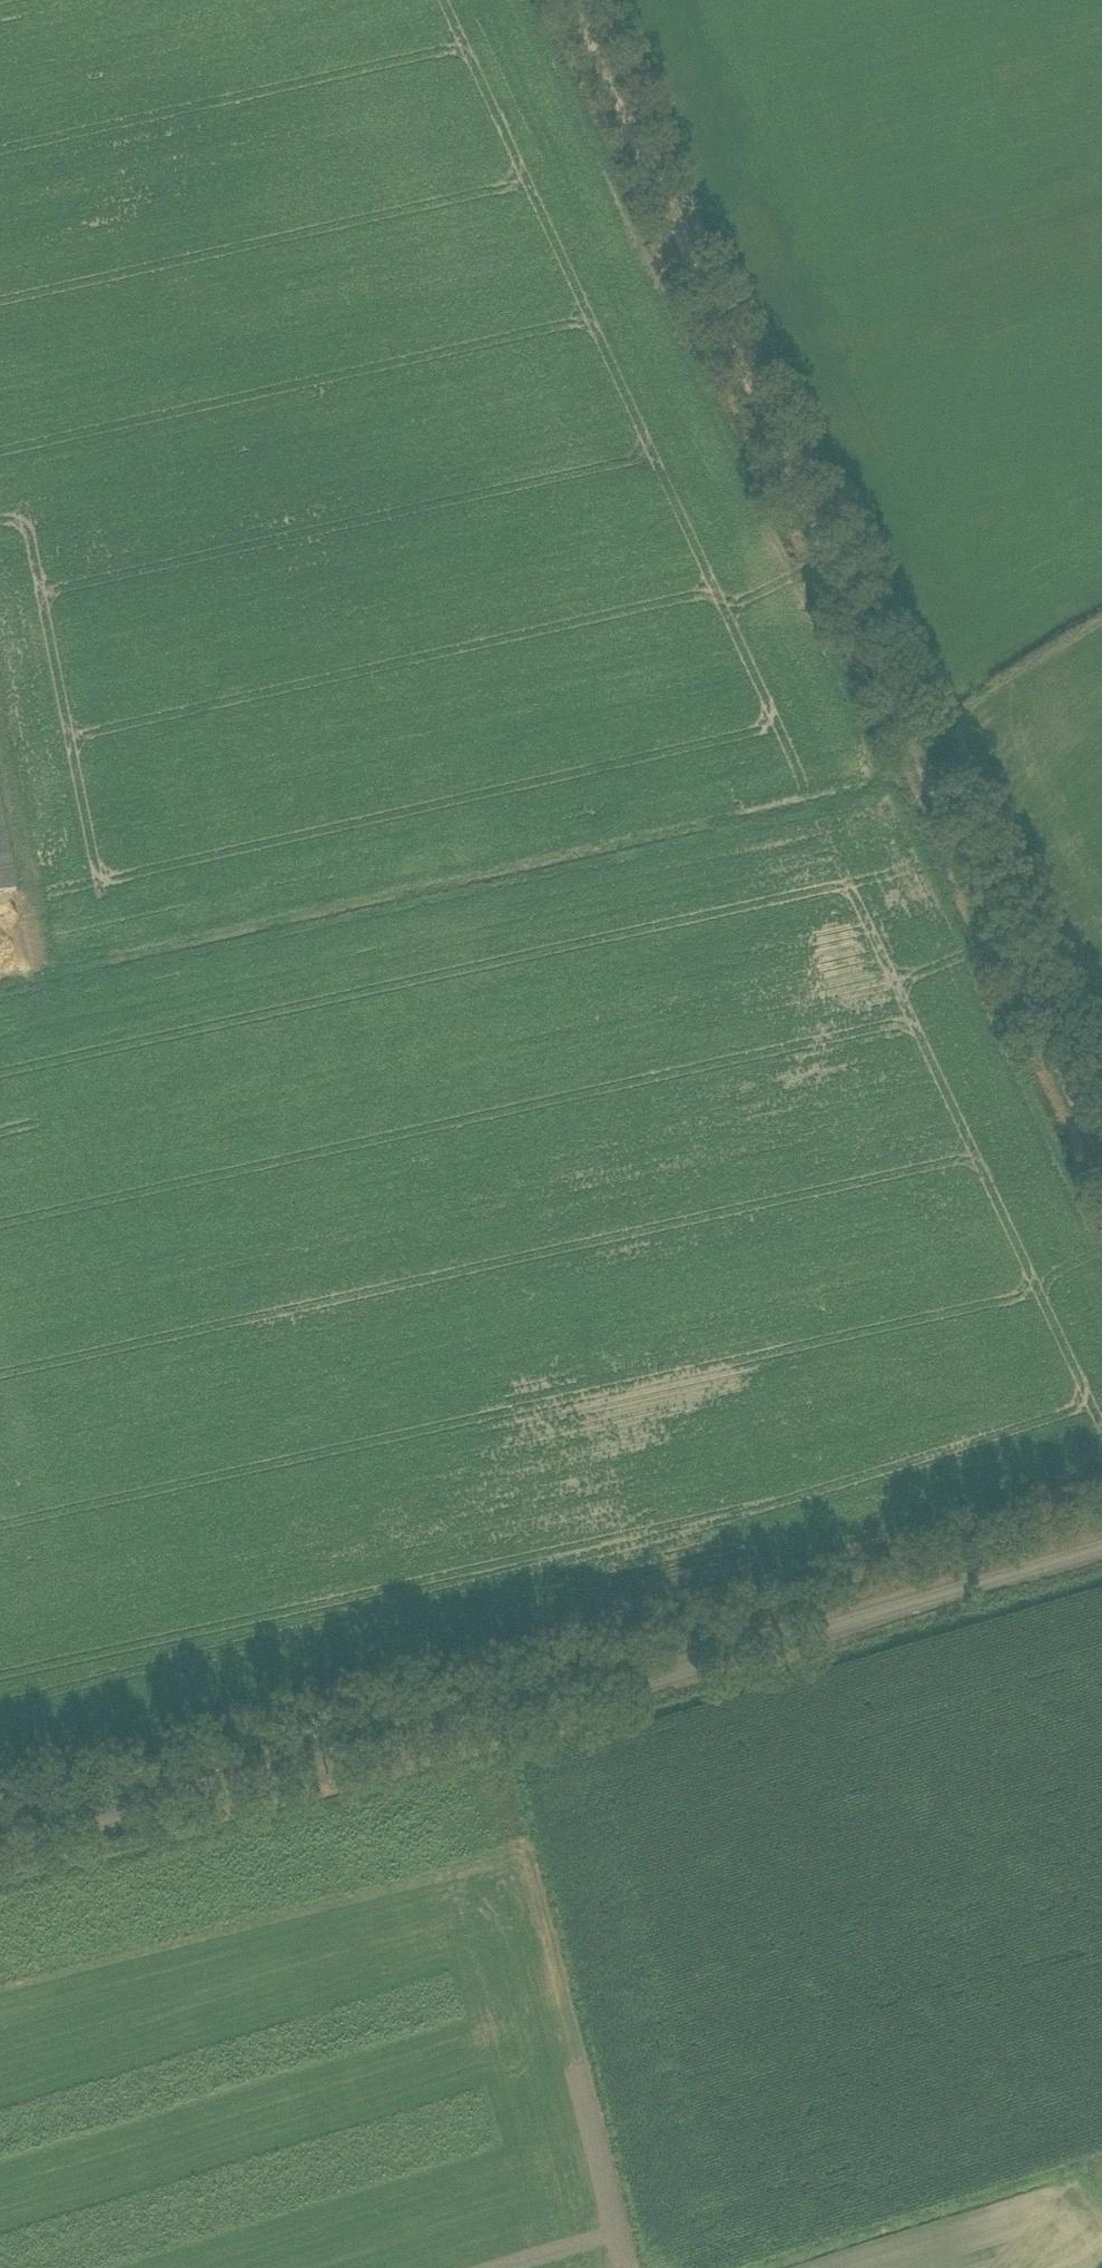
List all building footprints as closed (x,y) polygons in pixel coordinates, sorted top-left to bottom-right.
[(19,890),(0,792),(0,894),(19,890)]
